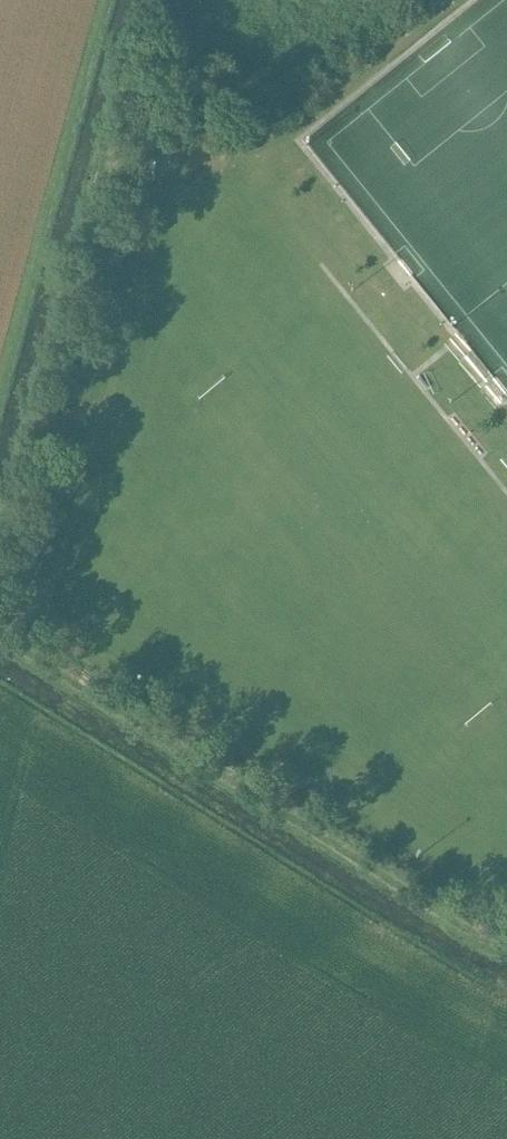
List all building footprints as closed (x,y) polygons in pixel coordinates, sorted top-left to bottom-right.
[(143,140),(132,142),(136,167),(147,165),(146,157),(143,140)] [(400,260),(396,263),(407,276),(411,274),(400,260)] [(490,380),(501,394),(506,391),(494,377),(490,380)]
